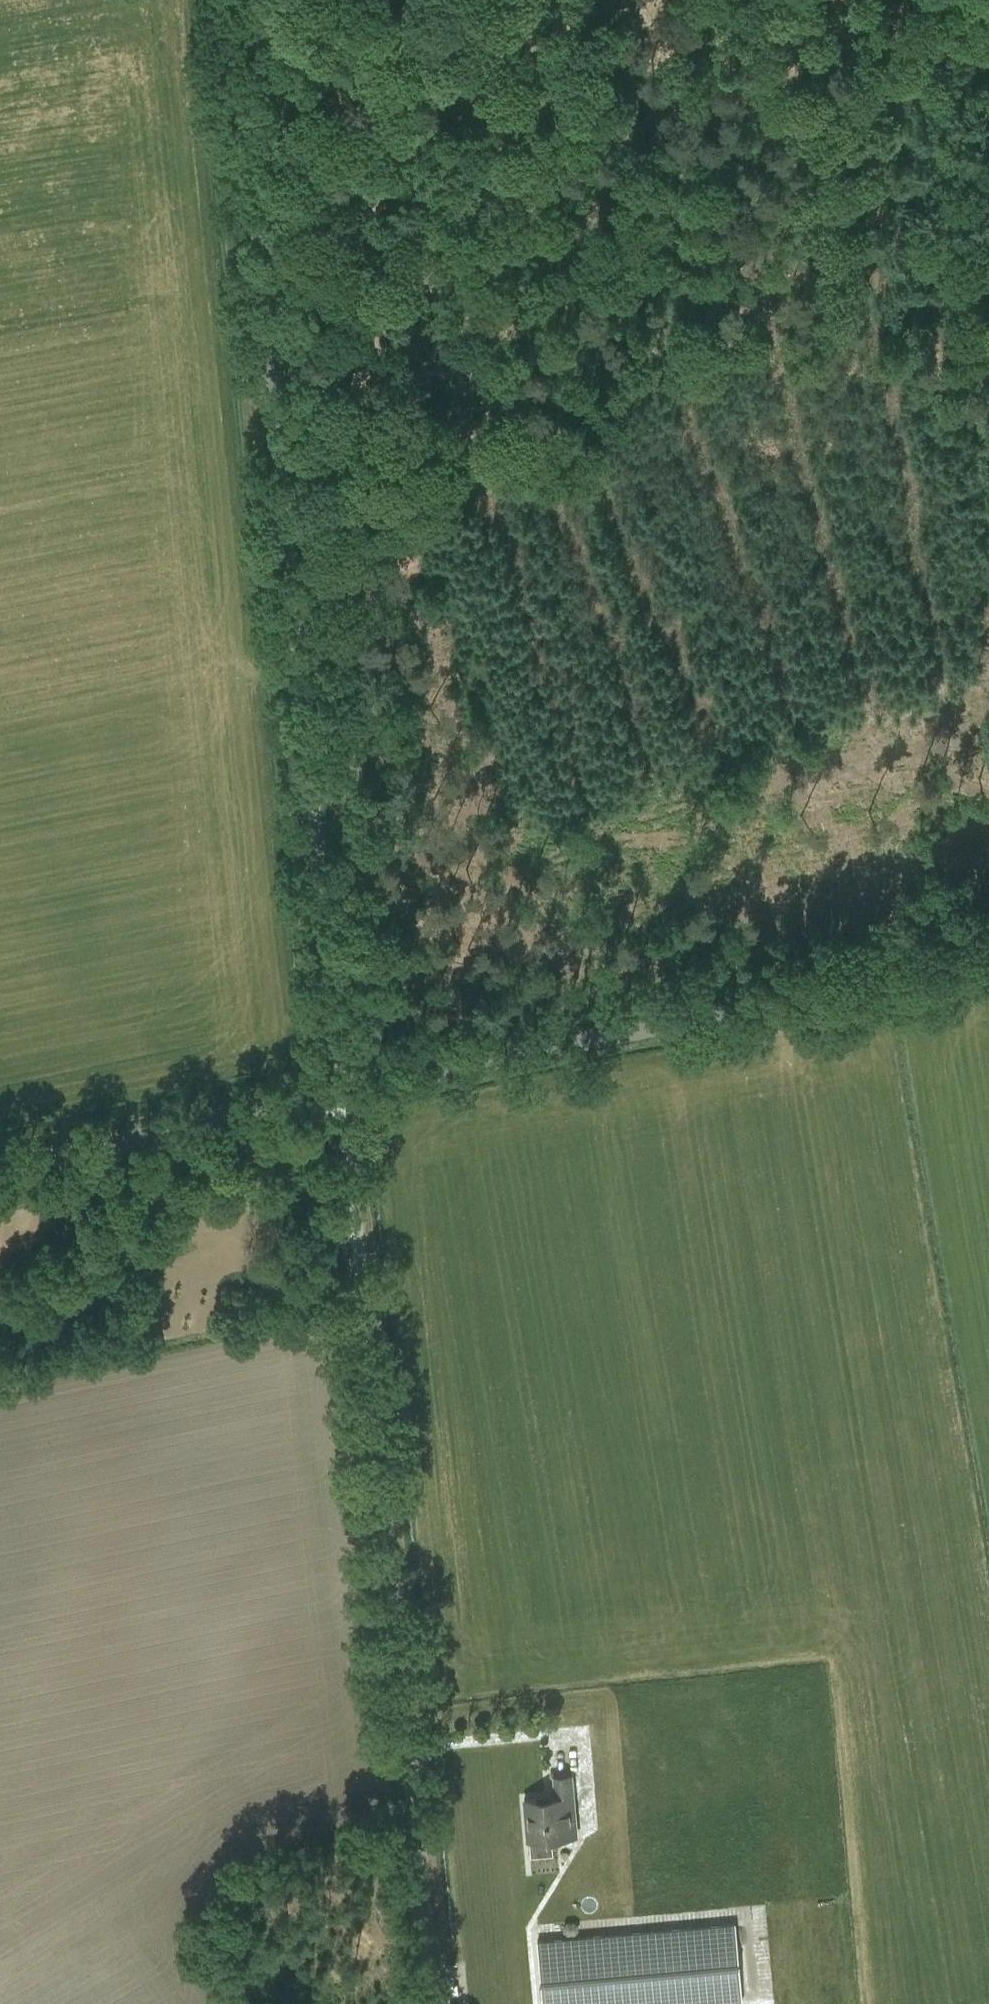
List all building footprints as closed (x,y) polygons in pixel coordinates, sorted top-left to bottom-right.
[(576,1834),(572,1794),(571,1776),(553,1778),(555,1796),(524,1799),(528,1838),(576,1834)] [(533,1838),(534,1854),(556,1853),(555,1837),(533,1838)] [(743,2003),(735,1922),(538,1939),(543,2003),(730,2003),(743,2003)]
